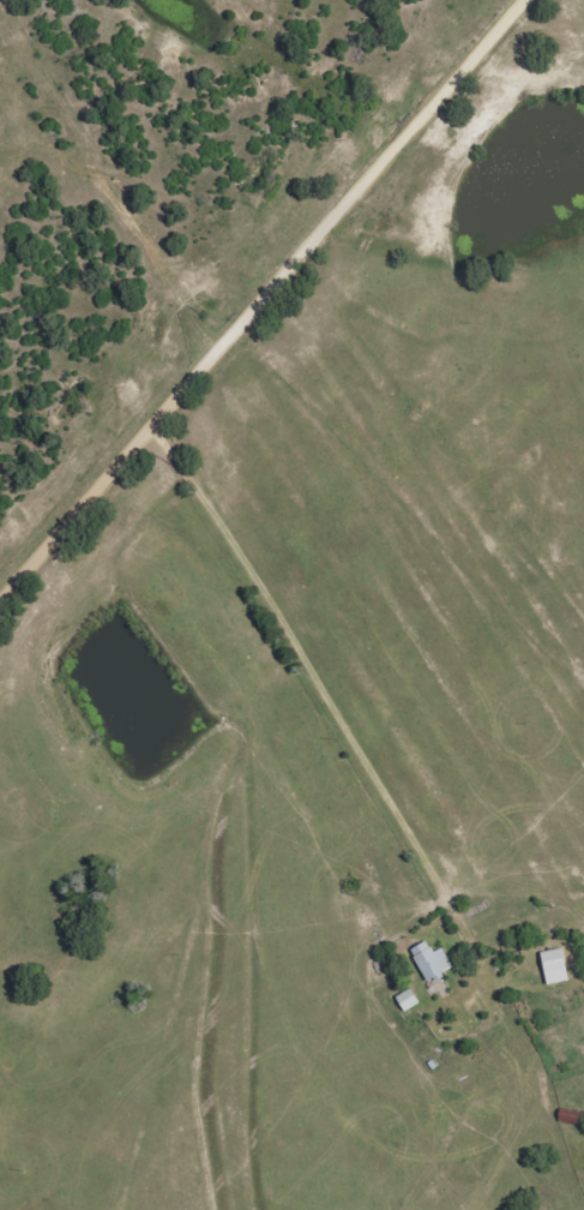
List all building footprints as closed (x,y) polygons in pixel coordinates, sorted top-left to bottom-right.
[(431,985),(457,971),(446,949),(437,953),(432,943),(414,952),(431,985)]
